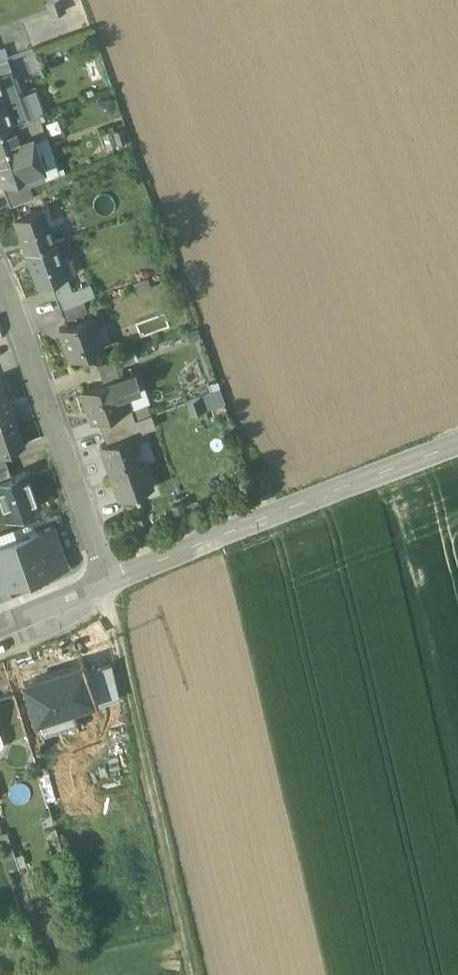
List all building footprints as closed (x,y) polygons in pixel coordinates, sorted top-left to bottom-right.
[(46,1),(51,15),(64,10),(61,0),(48,0),(46,1)] [(11,67),(7,57),(0,59),(0,71),(11,67)] [(0,71),(0,127),(11,123),(28,117),(11,67),(0,71)] [(28,117),(11,123),(17,142),(32,137),(33,138),(44,134),(37,114),(28,117)] [(0,127),(0,166),(23,158),(22,155),(17,156),(13,145),(18,143),(17,142),(11,123),(0,127)] [(17,142),(18,143),(13,145),(17,156),(22,155),(23,158),(0,166),(0,174),(2,179),(2,181),(38,168),(43,166),(33,138),(32,137),(17,142)] [(2,181),(2,179),(0,179),(0,181),(4,192),(29,184),(41,179),(38,168),(2,181)] [(29,184),(7,192),(11,205),(34,197),(29,184)] [(41,221),(37,209),(42,207),(42,206),(15,215),(28,250),(54,240),(46,219),(41,221)] [(54,240),(28,250),(40,285),(50,281),(66,275),(66,273),(60,275),(56,264),(62,262),(54,240)] [(66,275),(50,281),(55,296),(71,290),(66,275)] [(71,290),(55,296),(60,308),(83,299),(94,295),(89,283),(71,290)] [(83,299),(60,308),(64,319),(87,311),(83,299)] [(90,313),(60,324),(71,356),(102,344),(101,343),(95,345),(90,330),(96,328),(90,313)] [(133,367),(81,385),(92,418),(97,416),(123,407),(118,393),(140,386),(133,367)] [(10,409),(0,381),(0,413),(10,409)] [(206,410),(200,395),(187,400),(192,414),(206,410)] [(123,407),(97,416),(101,429),(126,420),(134,417),(129,405),(123,407)] [(0,413),(0,452),(3,451),(22,444),(10,409),(0,413)] [(134,417),(126,420),(130,432),(134,430),(134,433),(155,425),(150,412),(134,417)] [(126,420),(101,429),(105,440),(130,432),(126,420)] [(105,440),(100,442),(119,496),(134,491),(135,493),(138,492),(137,490),(152,484),(134,433),(134,430),(130,432),(105,440)] [(0,467),(0,479),(11,475),(7,464),(0,467)] [(0,479),(0,499),(1,501),(2,501),(6,513),(0,515),(0,516),(0,517),(36,505),(24,470),(11,475),(0,479)] [(261,470),(251,474),(256,488),(266,485),(261,470)] [(52,526),(17,538),(31,576),(65,564),(52,526)] [(0,545),(0,585),(1,587),(31,576),(17,538),(0,545)] [(24,680),(40,732),(77,720),(74,710),(78,703),(93,698),(85,669),(83,662),(24,680)] [(111,662),(85,669),(93,698),(95,703),(119,696),(111,662)]
